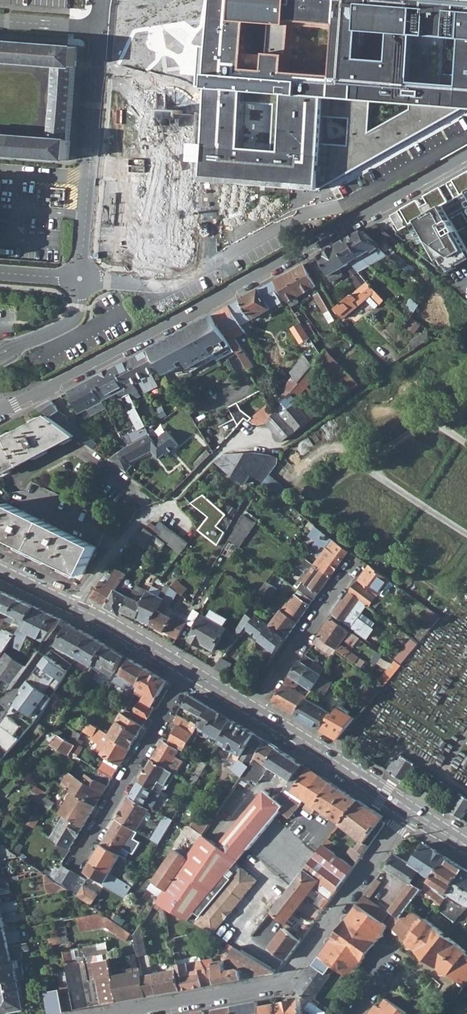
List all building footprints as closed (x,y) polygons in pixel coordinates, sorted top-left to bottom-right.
[(141,32),(135,38),(140,43),(149,54),(146,90),(129,105),(140,118),(140,130),(159,131),(150,256),(187,259),(193,161),(204,162),(203,181),(320,189),(322,152),(195,143),(195,134),(322,143),(323,130),(330,131),(332,114),(324,113),(325,107),(229,100),(230,91),(321,97),(324,55),(305,54),(307,38),(314,39),(315,21),(308,20),(309,7),(214,0),(144,0),(141,32)] [(331,95),(466,107),(466,0),(339,0),(331,95)] [(70,159),(78,45),(0,40),(0,63),(55,67),(50,137),(0,133),(0,154),(70,159)] [(425,196),(429,204),(422,207),(418,200),(402,209),(390,216),(399,231),(418,220),(426,234),(424,235),(438,260),(441,258),(449,272),(458,267),(457,264),(466,258),(466,248),(443,206),(466,192),(466,173),(425,196)] [(381,245),(373,238),(364,230),(351,238),(362,256),(368,262),(370,263),(371,264),(390,253),(381,245)] [(340,244),(350,263),(351,262),(353,264),(360,272),(370,263),(368,262),(362,256),(351,238),(340,244)] [(390,253),(412,274),(416,269),(394,249),(395,248),(386,240),(381,245),(390,253)] [(321,255),(332,275),(351,264),(350,263),(340,244),(321,255)] [(466,262),(466,258),(457,264),(458,267),(466,262)] [(286,274),(299,296),(318,286),(305,263),(286,274)] [(276,280),(289,301),(299,296),(286,274),(276,280)] [(341,310),(347,317),(368,299),(376,308),(385,300),(382,298),(369,282),(337,308),(336,309),(338,312),(341,310)] [(249,310),(254,318),(272,308),(261,288),(243,298),(249,310)] [(315,295),(331,322),(336,319),(321,292),(315,295)] [(231,305),(237,316),(249,310),(243,298),(231,305)] [(238,353),(248,371),(254,368),(244,351),(244,352),(236,338),(246,332),(239,319),(237,316),(231,305),(215,314),(238,353)] [(237,316),(239,319),(246,315),(250,321),(254,318),(249,310),(237,316)] [(151,349),(167,374),(182,366),(180,363),(186,360),(187,363),(192,371),(217,358),(218,360),(225,356),(227,359),(238,353),(215,314),(211,316),(172,337),(151,349)] [(303,352),(312,367),(321,357),(323,354),(320,350),(315,343),(304,326),(302,321),(293,327),(302,342),(307,340),(310,349),(303,352)] [(310,322),(304,326),(315,343),(321,340),(310,322)] [(410,342),(415,350),(430,340),(430,338),(429,337),(429,330),(410,342)] [(320,350),(323,354),(327,350),(321,340),(315,343),(320,350)] [(137,382),(142,389),(144,387),(140,380),(160,370),(148,350),(126,362),(137,382)] [(323,354),(321,357),(352,391),(360,385),(327,350),(323,354)] [(304,356),(291,373),(292,376),(290,379),(295,387),(312,367),(303,352),(302,353),(304,356)] [(128,395),(132,401),(139,397),(133,385),(137,382),(126,362),(114,368),(125,389),(128,395)] [(106,399),(121,392),(125,389),(114,368),(95,378),(106,399)] [(279,391),(284,400),(289,394),(295,387),(290,379),(279,391)] [(88,408),(92,416),(106,408),(91,380),(69,392),(80,413),(88,408)] [(253,423),(258,425),(266,423),(266,422),(273,414),(268,404),(260,391),(229,407),(235,418),(239,425),(247,416),(250,419),(253,423)] [(300,407),(289,394),(284,400),(276,410),(273,414),(266,422),(266,423),(282,440),(284,440),(312,420),(304,411),(310,407),(306,402),(300,407)] [(132,401),(128,395),(124,397),(131,410),(130,411),(140,430),(146,427),(132,401)] [(79,437),(94,448),(97,443),(82,433),(83,432),(57,413),(60,411),(52,400),(38,407),(49,415),(71,431),(77,436),(79,437)] [(1,474),(64,443),(77,436),(71,431),(49,415),(0,441),(0,472),(1,474)] [(124,442),(127,447),(150,435),(147,429),(132,437),(132,438),(124,442)] [(171,433),(156,442),(166,454),(167,455),(180,447),(171,433)] [(109,459),(126,472),(132,465),(129,463),(152,451),(159,460),(166,454),(156,442),(150,435),(127,447),(109,459)] [(215,460),(245,481),(251,472),(257,477),(271,454),(255,452),(225,454),(215,460)] [(257,477),(263,481),(264,480),(269,473),(277,464),(278,457),(271,454),(257,477)] [(283,485),(269,473),(264,480),(277,491),(283,485)] [(7,536),(85,574),(111,520),(38,485),(33,482),(27,493),(11,497),(24,508),(7,536)] [(196,529),(216,542),(224,530),(215,524),(225,512),(202,492),(190,501),(207,516),(196,529)] [(7,536),(24,508),(11,497),(0,519),(0,532),(7,536)] [(228,538),(239,545),(256,521),(244,512),(228,538)] [(154,534),(165,543),(177,554),(187,541),(159,519),(156,524),(152,520),(147,528),(154,534)] [(314,564),(330,576),(348,549),(323,530),(316,525),(309,535),(317,540),(310,549),(320,556),(314,564)] [(133,540),(143,549),(150,540),(154,534),(147,528),(145,526),(133,540)] [(154,534),(150,540),(161,549),(165,543),(154,534)] [(304,593),(313,600),(330,576),(314,564),(302,556),(295,565),(305,572),(307,569),(310,571),(297,589),(304,593)] [(142,572),(147,576),(149,573),(150,573),(153,571),(154,567),(150,564),(145,570),(144,570),(142,572)] [(377,592),(380,595),(390,580),(369,565),(359,579),(377,592)] [(92,597),(107,606),(116,589),(121,582),(126,573),(115,567),(109,578),(105,575),(101,581),(92,597)] [(258,591),(269,598),(284,579),(274,572),(258,591)] [(177,579),(172,587),(177,591),(182,594),(187,588),(177,579)] [(134,589),(121,582),(116,589),(107,606),(122,614),(124,610),(134,589)] [(380,595),(377,592),(375,595),(358,582),(350,592),(368,605),(375,610),(382,600),(388,605),(390,602),(380,595)] [(134,589),(124,610),(138,617),(145,602),(143,602),(149,591),(136,584),(134,589)] [(152,624),(172,587),(166,584),(163,590),(152,584),(149,591),(143,602),(145,602),(138,617),(152,624)] [(169,606),(177,591),(172,587),(152,624),(177,639),(187,622),(193,626),(200,613),(193,609),(190,616),(169,606)] [(5,619),(12,623),(16,616),(27,621),(36,606),(8,592),(0,607),(0,627),(5,619)] [(358,617),(368,605),(350,592),(335,614),(368,638),(374,629),(358,617)] [(297,622),(310,604),(301,598),(295,593),(288,603),(287,601),(282,609),(280,607),(279,609),(297,622)] [(304,593),(301,598),(310,604),(313,600),(304,593)] [(12,644),(22,649),(31,633),(46,640),(47,640),(60,619),(36,606),(27,621),(17,636),(12,644)] [(279,609),(268,624),(286,638),(297,622),(279,609)] [(212,610),(208,617),(224,627),(228,620),(212,610)] [(425,628),(429,631),(441,617),(433,611),(425,621),(422,619),(419,623),(424,627),(425,628)] [(246,628),(253,619),(247,614),(235,633),(240,636),(246,628)] [(235,633),(224,627),(208,617),(205,615),(191,638),(202,646),(204,643),(215,649),(217,646),(227,652),(240,636),(235,633)] [(246,628),(277,651),(286,638),(268,624),(256,615),(253,619),(246,628)] [(337,650),(356,663),(358,659),(340,645),(342,641),(352,648),(359,639),(331,618),(319,636),(337,650)] [(58,645),(78,657),(91,635),(71,624),(58,645)] [(414,639),(419,643),(429,631),(425,628),(424,627),(414,639)] [(17,636),(6,629),(0,639),(0,662),(7,651),(12,644),(17,636)] [(91,635),(78,657),(94,666),(96,663),(107,645),(91,635)] [(314,643),(333,656),(337,650),(319,636),(314,643)] [(395,662),(400,666),(419,643),(414,639),(395,662)] [(126,656),(107,645),(96,663),(104,668),(104,667),(104,670),(111,673),(113,673),(115,670),(117,671),(126,656)] [(7,651),(0,662),(0,673),(14,683),(28,665),(7,651)] [(292,674),(303,681),(312,667),(319,658),(308,651),(292,674)] [(0,721),(0,763),(36,721),(39,723),(70,671),(65,668),(49,656),(0,721)] [(129,678),(141,685),(149,670),(128,657),(119,673),(123,674),(118,682),(125,686),(129,678)] [(388,671),(392,675),(400,666),(395,662),(388,671)] [(322,673),(312,667),(303,681),(304,682),(312,688),(322,673)] [(124,714),(144,725),(155,707),(152,706),(158,697),(159,697),(168,681),(149,670),(141,685),(135,694),(137,696),(135,699),(141,703),(137,710),(129,705),(124,714)] [(312,688),(324,695),(333,681),(322,673),(312,688)] [(299,690),(304,682),(303,681),(292,674),(274,701),(297,714),(307,697),(308,696),(299,690)] [(371,684),(358,700),(365,706),(378,691),(371,684)] [(200,718),(203,719),(211,707),(191,695),(185,706),(201,715),(200,718)] [(307,697),(297,714),(322,729),(332,712),(307,697)] [(322,729),(339,738),(365,706),(358,700),(356,698),(334,726),(327,722),(322,729)] [(205,732),(206,733),(219,712),(211,707),(203,719),(199,725),(195,732),(199,734),(203,728),(206,730),(205,732)] [(112,736),(131,747),(144,725),(124,714),(122,712),(117,721),(119,722),(111,735),(112,736)] [(212,733),(222,740),(234,721),(219,712),(206,733),(205,735),(209,737),(212,733)] [(186,729),(191,722),(179,715),(175,722),(186,729)] [(168,740),(185,750),(190,740),(194,734),(189,731),(186,729),(175,722),(173,721),(170,725),(177,730),(172,738),(170,737),(168,740)] [(232,769),(242,776),(266,740),(234,721),(222,740),(221,743),(233,750),(229,756),(237,761),(232,769)] [(97,751),(120,765),(131,747),(112,736),(111,735),(99,728),(90,722),(75,745),(71,753),(76,756),(80,759),(83,754),(78,751),(88,734),(93,737),(92,739),(95,742),(98,744),(95,749),(97,751)] [(195,732),(199,725),(194,722),(189,731),(194,734),(195,732)] [(194,734),(190,740),(194,742),(199,734),(195,732),(194,734)] [(69,756),(74,759),(76,756),(71,753),(75,745),(58,735),(51,744),(70,755),(69,756)] [(226,799),(232,803),(250,778),(257,783),(268,765),(282,775),(291,780),(303,764),(294,759),(266,740),(242,776),(226,799)] [(152,759),(176,773),(177,774),(184,761),(176,757),(180,751),(163,741),(152,759)] [(400,779),(403,781),(414,764),(412,763),(412,764),(403,759),(404,758),(402,756),(399,760),(395,758),(387,770),(390,772),(389,773),(392,775),(393,774),(401,779),(400,779)] [(176,773),(152,759),(139,781),(155,790),(160,781),(168,786),(176,773)] [(192,783),(195,785),(208,764),(203,761),(190,781),(192,783)] [(304,807),(313,813),(317,806),(332,783),(303,764),(291,780),(286,786),(309,801),(304,807)] [(112,778),(98,769),(95,774),(97,779),(96,780),(86,774),(83,780),(69,772),(61,784),(73,792),(96,805),(112,778)] [(229,815),(238,822),(263,789),(268,793),(274,785),(272,779),(266,775),(258,788),(251,785),(229,815)] [(161,794),(155,790),(139,781),(131,795),(146,804),(153,808),(162,794),(161,794)] [(168,786),(160,781),(155,790),(161,794),(164,788),(166,789),(168,786)] [(317,806),(342,821),(358,800),(332,783),(317,806)] [(32,790),(44,797),(47,793),(35,786),(32,790)] [(184,917),(188,920),(195,912),(226,875),(236,863),(248,849),(280,811),(284,806),(276,799),(268,793),(263,789),(238,822),(220,846),(204,835),(188,858),(167,889),(158,902),(164,905),(175,912),(184,917)] [(280,811),(289,817),(300,803),(282,791),(276,799),(284,806),(280,811)] [(96,805),(73,792),(60,813),(64,816),(82,827),(96,805)] [(461,819),(461,818),(466,810),(466,799),(461,795),(462,794),(460,793),(449,810),(448,811),(450,812),(451,811),(459,817),(458,818),(461,819)] [(130,827),(136,830),(148,810),(129,799),(117,819),(130,827)] [(324,844),(353,866),(368,846),(365,843),(363,845),(358,842),(354,847),(351,845),(347,852),(338,845),(341,842),(338,841),(343,835),(340,832),(344,826),(362,841),(364,841),(383,816),(358,800),(342,821),(335,830),(324,844)] [(217,813),(224,818),(230,809),(223,804),(217,813)] [(192,826),(206,832),(211,819),(198,813),(192,826)] [(28,823),(37,828),(38,826),(36,824),(39,819),(33,815),(28,823)] [(82,827),(64,816),(51,837),(70,849),(82,827)] [(154,841),(159,844),(174,820),(168,817),(164,823),(165,824),(158,834),(159,835),(158,837),(156,835),(153,840),(154,841)] [(102,844),(119,855),(129,838),(125,835),(130,827),(117,819),(102,844)] [(159,844),(154,841),(150,847),(155,850),(159,844)] [(8,859),(20,856),(12,851),(0,842),(0,860),(8,859)] [(20,856),(28,862),(30,858),(20,851),(23,846),(17,842),(12,851),(20,856)] [(69,850),(57,842),(54,848),(65,856),(69,850)] [(395,912),(386,923),(388,925),(393,928),(409,906),(419,894),(447,857),(426,843),(411,863),(397,854),(387,868),(411,882),(390,908),(395,912)] [(110,873),(112,874),(114,871),(112,870),(118,860),(125,865),(128,861),(119,855),(102,844),(91,862),(110,873)] [(272,911),(287,922),(313,886),(325,895),(319,903),(324,907),(353,866),(324,844),(292,885),(272,911)] [(154,880),(167,889),(188,858),(175,850),(154,880)] [(419,894),(438,908),(445,898),(431,886),(433,882),(449,892),(464,868),(447,857),(419,894)] [(4,868),(3,864),(9,863),(8,859),(0,860),(0,869),(4,868)] [(110,873),(91,862),(86,871),(100,880),(98,882),(126,898),(130,892),(132,889),(133,887),(127,883),(112,874),(110,873)] [(46,874),(68,889),(71,891),(77,895),(81,889),(84,884),(86,880),(80,876),(62,865),(61,869),(56,866),(51,872),(46,869),(44,873),(46,874)] [(231,879),(200,916),(194,923),(212,934),(241,900),(240,899),(256,880),(241,867),(231,879)] [(466,905),(466,870),(464,868),(449,892),(466,905)] [(9,882),(46,874),(44,873),(41,871),(5,878),(4,877),(0,878),(0,883),(9,882)] [(68,889),(46,874),(48,894),(68,889)] [(200,916),(231,879),(226,875),(195,912),(200,916)] [(358,903),(383,921),(389,913),(369,898),(381,881),(376,878),(371,884),(364,894),(358,903)] [(9,882),(0,883),(0,894),(7,893),(5,888),(10,887),(9,882)] [(81,889),(77,895),(83,899),(84,900),(92,889),(84,884),(81,889)] [(92,889),(84,900),(91,905),(99,894),(92,889)] [(438,908),(455,921),(465,909),(462,906),(461,908),(445,898),(438,908)] [(16,900),(1,903),(2,907),(3,909),(12,910),(18,909),(16,900)] [(175,912),(164,905),(158,902),(152,911),(158,915),(160,911),(162,921),(167,921),(166,915),(175,912)] [(384,930),(388,925),(386,923),(383,921),(358,903),(338,928),(320,955),(333,964),(351,977),(355,970),(359,970),(359,965),(369,952),(380,936),(385,936),(384,930)] [(465,986),(466,983),(466,953),(466,951),(450,937),(426,918),(425,920),(409,906),(393,928),(395,930),(395,932),(398,934),(400,934),(408,941),(407,942),(410,944),(410,949),(414,948),(431,962),(442,971),(442,975),(447,974),(448,976),(450,974),(459,981),(460,982),(462,984),(463,984),(465,986)] [(112,910),(108,916),(113,920),(116,914),(112,910)] [(152,911),(143,927),(149,931),(158,915),(152,911)] [(106,925),(127,939),(132,932),(113,920),(108,916),(102,912),(78,917),(80,931),(106,925)] [(64,951),(73,949),(72,943),(69,944),(65,920),(59,921),(61,936),(63,943),(64,951)] [(298,930),(304,935),(309,927),(303,923),(298,930)] [(148,954),(143,927),(138,936),(136,939),(139,956),(148,954)] [(270,947),(287,959),(300,940),(283,928),(270,947)] [(11,947),(10,943),(21,941),(19,929),(7,932),(0,933),(0,949),(11,947)] [(51,945),(63,943),(61,936),(50,939),(51,945)] [(71,988),(75,1010),(118,1002),(112,969),(110,960),(107,942),(73,949),(64,951),(71,988)] [(18,960),(23,959),(21,951),(30,950),(28,943),(11,947),(0,949),(0,964),(18,960)] [(206,969),(209,985),(277,972),(241,951),(234,947),(226,960),(242,969),(243,973),(240,973),(239,971),(237,968),(226,971),(223,960),(213,962),(212,959),(201,960),(202,962),(206,969)] [(327,972),(333,964),(320,955),(314,963),(327,972)] [(18,960),(0,964),(0,983),(19,979),(23,978),(21,968),(19,969),(18,960)] [(175,965),(181,990),(209,985),(206,969),(202,962),(187,965),(187,963),(175,965)] [(181,990),(175,965),(154,969),(155,974),(143,977),(147,997),(181,990)] [(118,975),(117,969),(112,969),(118,1002),(147,997),(143,977),(142,970),(118,975)] [(311,1001),(327,1013),(331,1008),(320,1001),(321,998),(316,994),(322,984),(307,973),(295,990),(311,1001)] [(19,979),(0,983),(0,1012),(0,1013),(1,1013),(25,1009),(19,979)] [(75,1010),(71,988),(60,989),(65,1012),(75,1010)] [(53,1013),(65,1012),(60,989),(49,991),(53,1013)] [(372,1009),(379,1013),(407,1013),(409,1012),(386,997),(381,1004),(383,1006),(382,1007),(376,1004),(372,1009)] [(301,1009),(300,999),(275,1004),(277,1013),(302,1013),(301,1009)] [(306,1008),(314,1013),(326,1013),(327,1013),(311,1001),(306,1008)] [(234,1013),(260,1013),(257,1002),(233,1006),(234,1013)] [(275,1004),(261,1006),(263,1013),(277,1013),(275,1004)]
